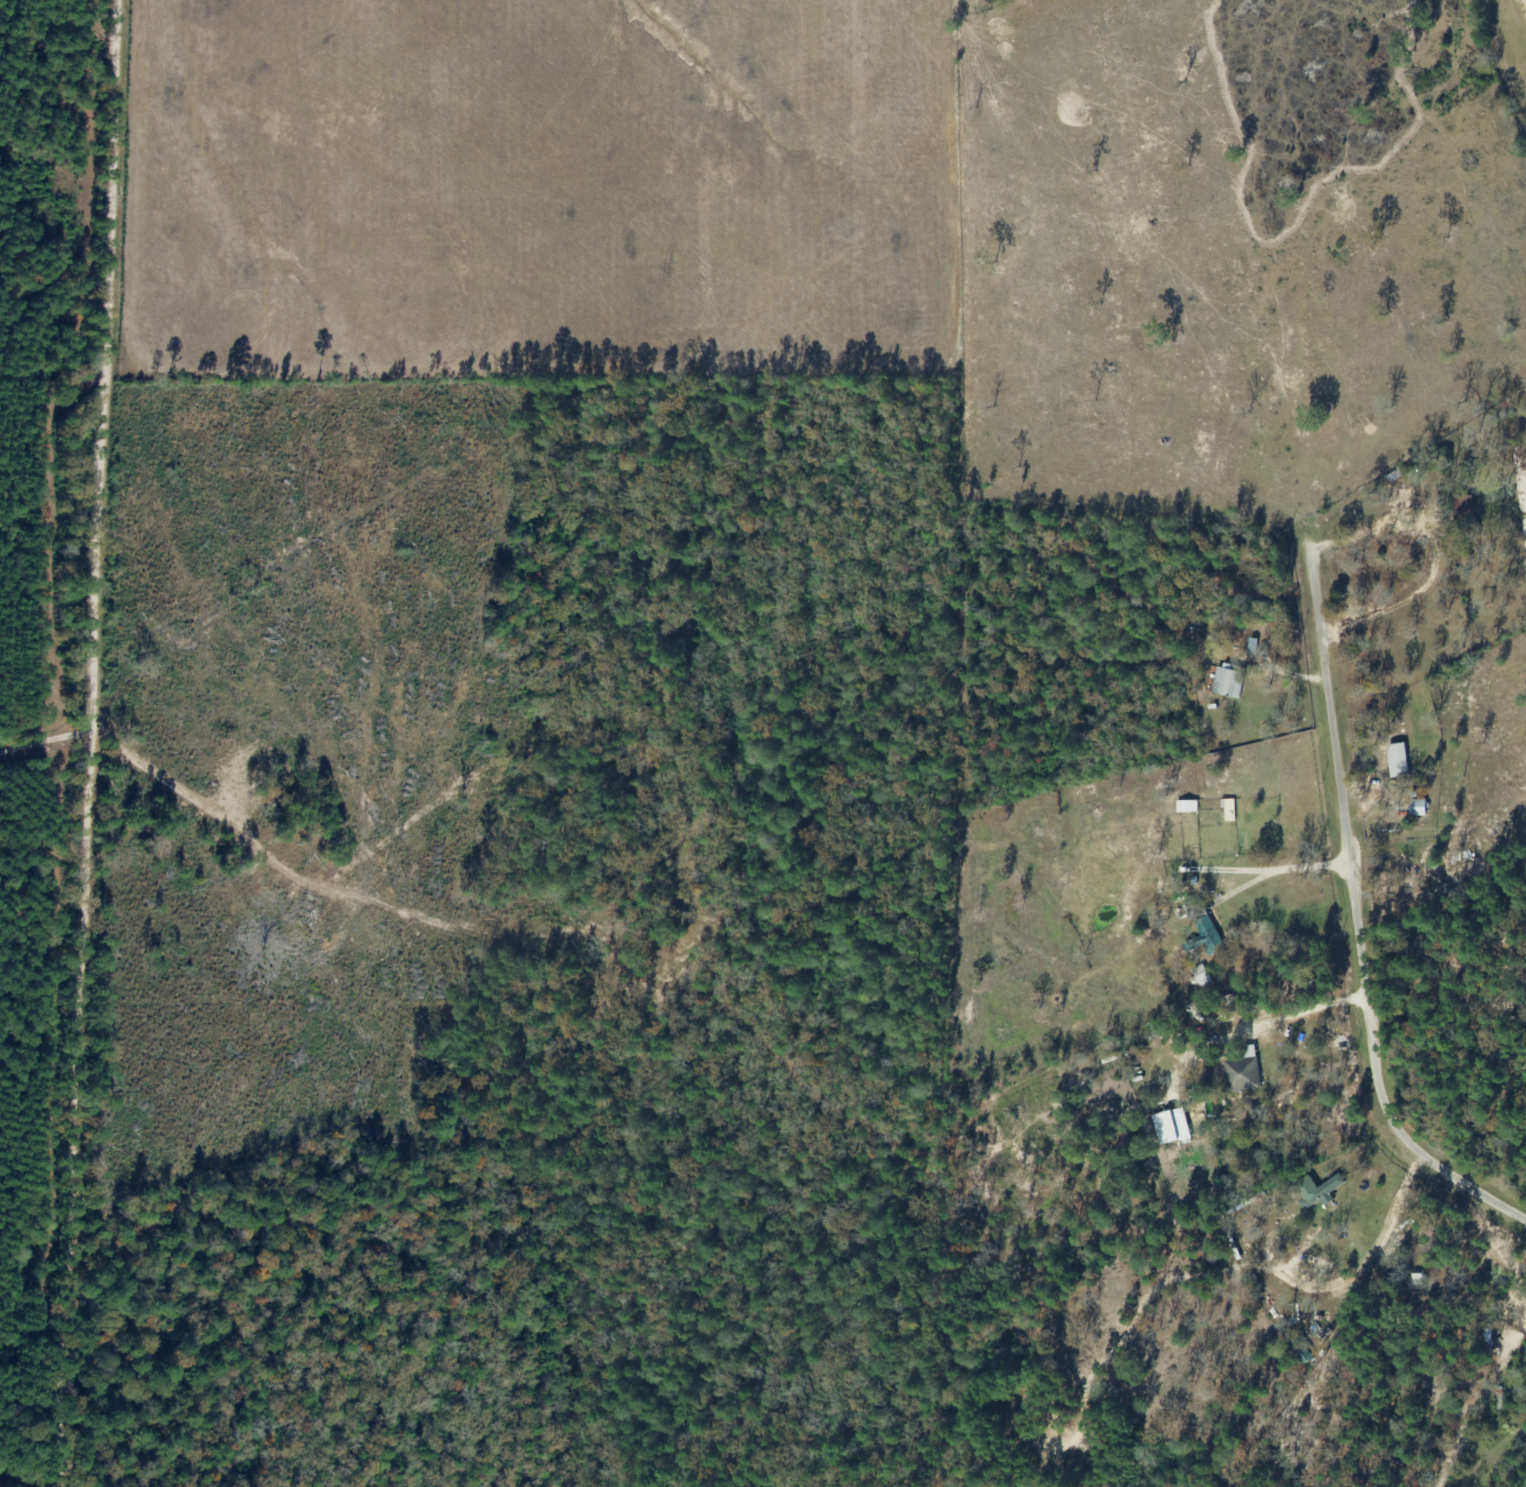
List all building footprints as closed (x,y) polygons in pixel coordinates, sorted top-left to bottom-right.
[(1240,700),(1246,674),(1218,668),(1212,694),(1240,700)] [(1388,746),(1390,778),(1408,777),(1406,744),(1388,746)] [(1178,813),(1198,813),(1198,801),(1178,802),(1178,813)] [(1426,816),(1426,802),(1413,803),(1414,816),(1426,816)] [(1226,949),(1209,916),(1195,923),(1203,937),(1197,940),(1200,946),(1204,943),(1211,957),(1226,949)] [(1261,1088),(1256,1046),(1242,1048),(1244,1059),(1224,1062),(1228,1092),(1261,1088)] [(1153,1116),(1161,1147),(1192,1139),(1184,1108),(1153,1116)] [(1295,1185),(1304,1201),(1300,1203),(1305,1212),(1322,1202),(1324,1206),(1334,1200),(1330,1193),(1346,1184),(1340,1175),(1317,1188),(1310,1176),(1295,1185)]
